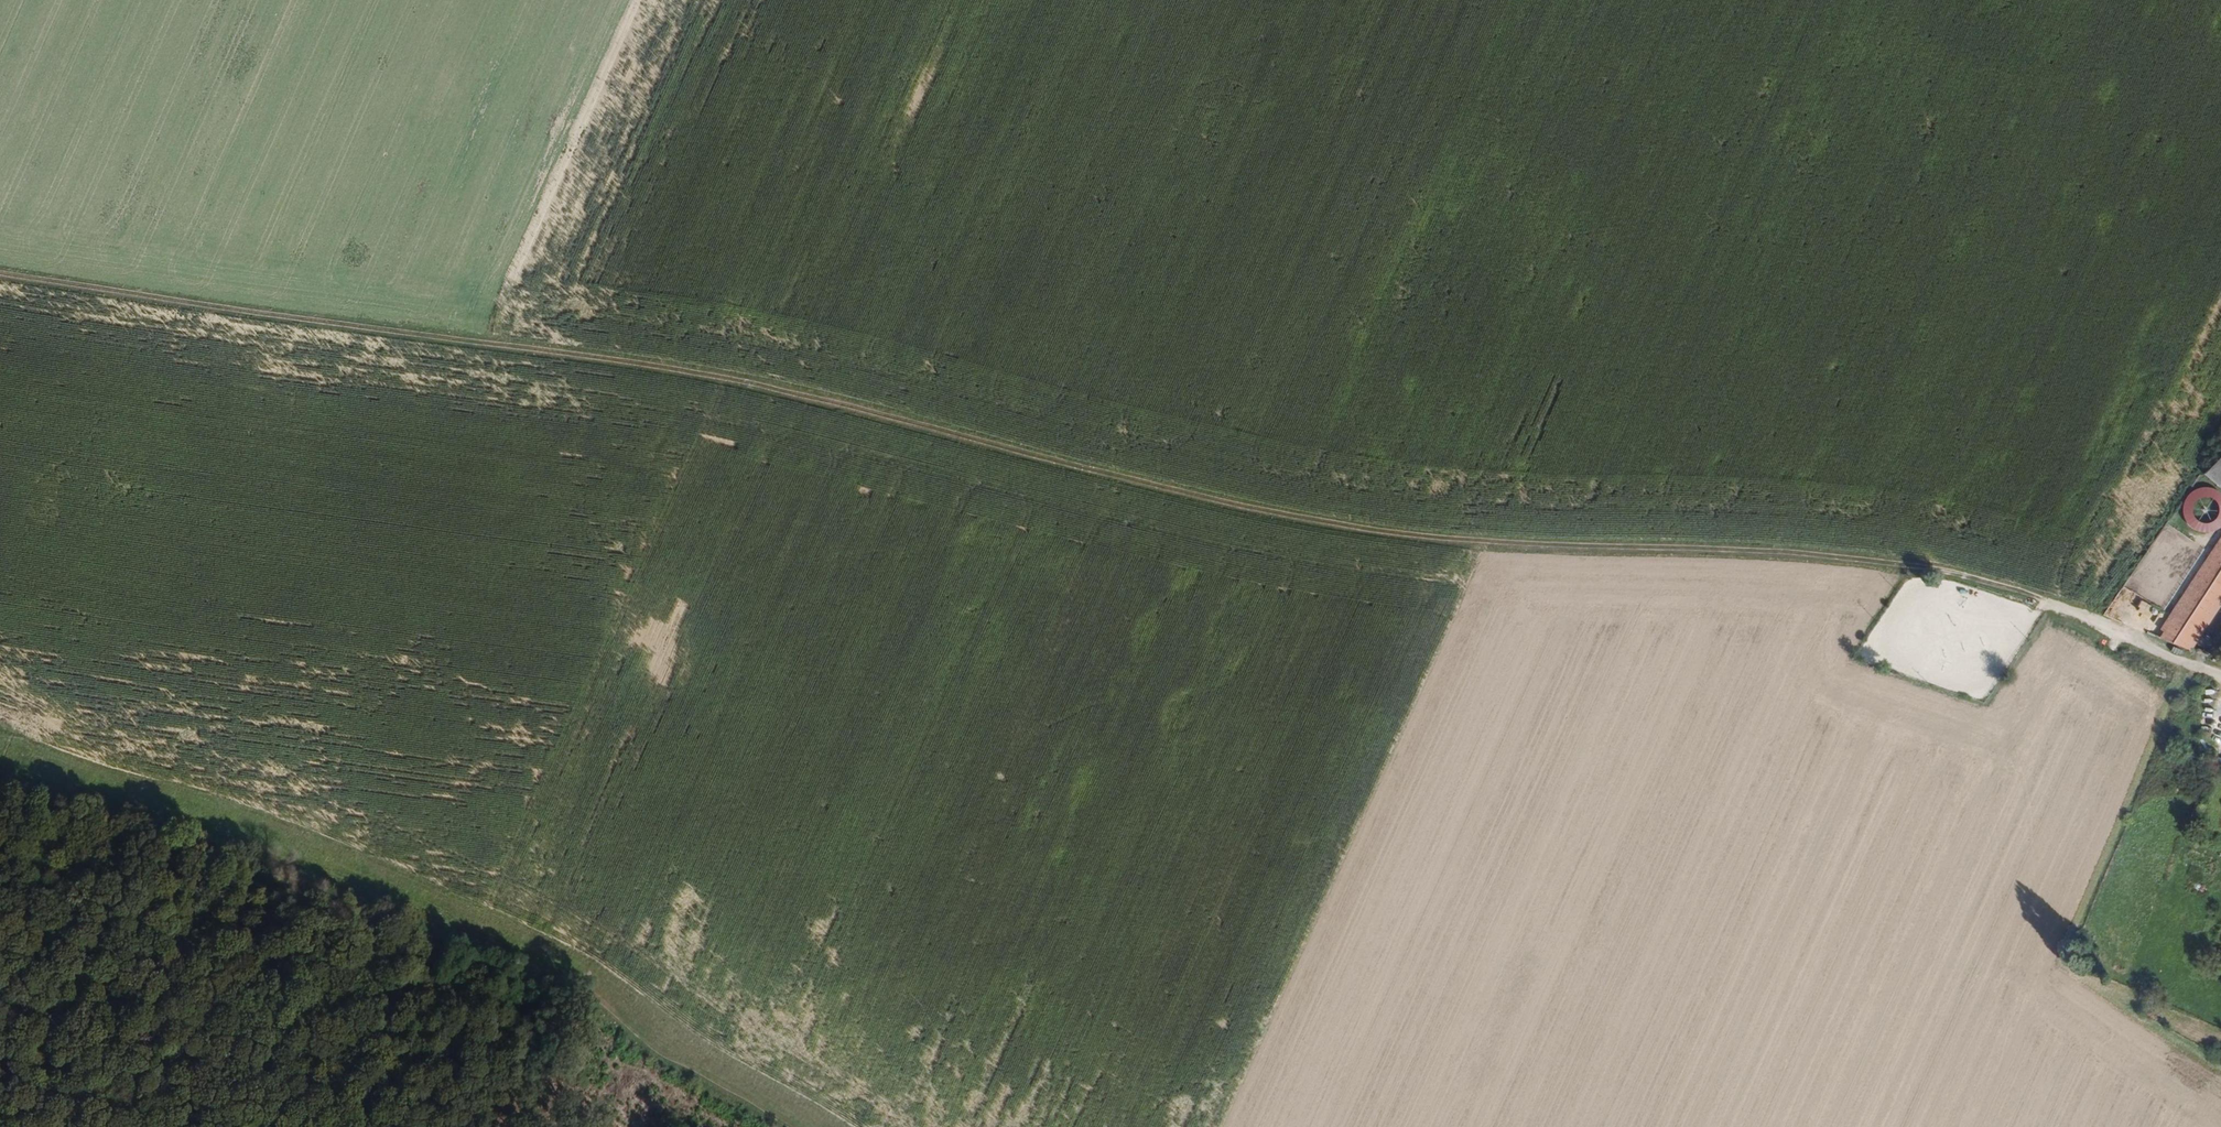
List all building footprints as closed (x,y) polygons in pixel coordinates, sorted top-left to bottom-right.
[(2208,463),(2220,475),(2220,449),(2208,463)] [(2208,463),(2204,468),(2220,484),(2220,475),(2208,463)] [(2204,468),(2201,471),(2219,488),(2220,486),(2220,484),(2204,468)] [(2202,531),(2210,530),(2217,527),(2220,523),(2220,495),(2219,493),(2213,488),(2205,487),(2198,487),(2191,491),(2185,496),(2182,504),(2182,511),(2184,519),(2188,525),(2195,529),(2202,531)] [(2172,643),(2207,592),(2220,571),(2220,541),(2157,637),(2172,643)] [(2172,643),(2186,649),(2188,649),(2215,608),(2220,599),(2220,571),(2207,592),(2172,643)]
